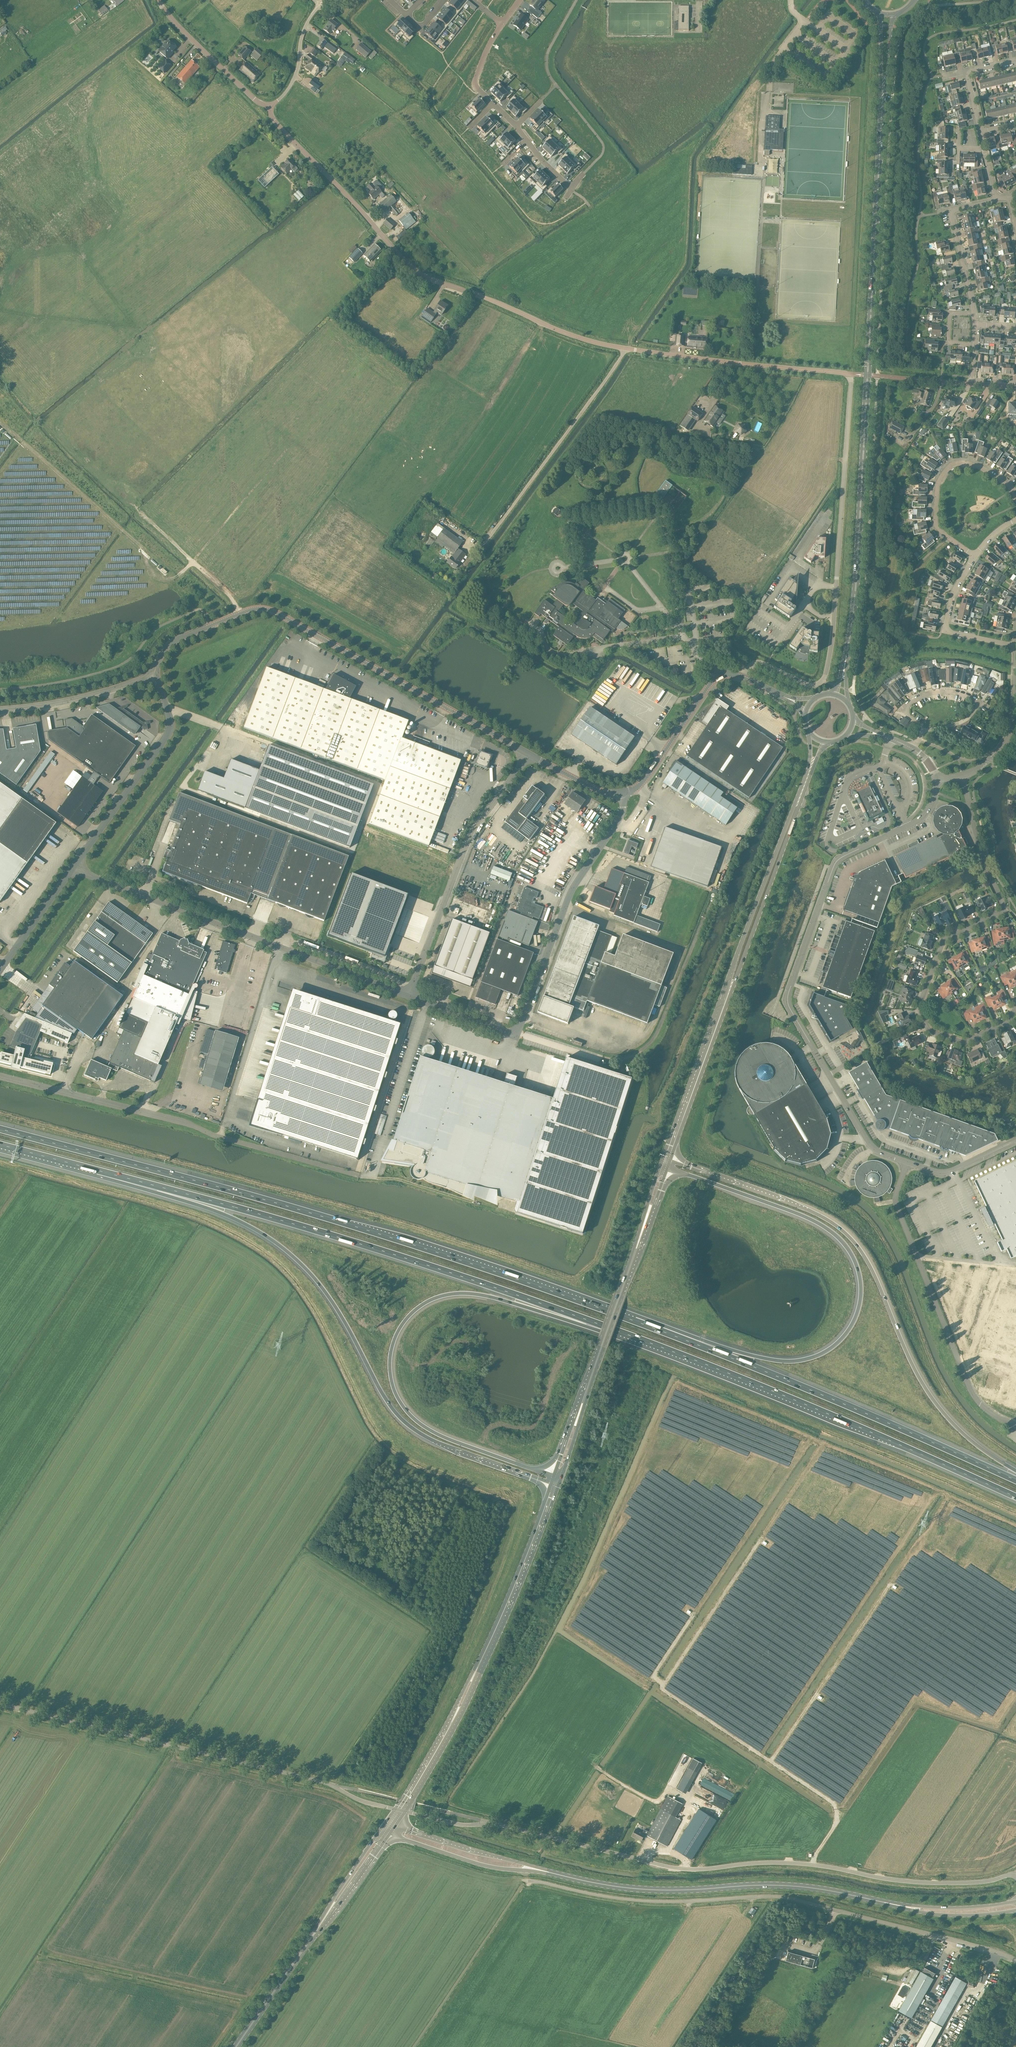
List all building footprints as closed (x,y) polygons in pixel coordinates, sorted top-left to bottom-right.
[(449,4),(454,9),(456,11),(457,10),(460,6),(453,0),(452,0),(449,4)] [(532,6),(535,9),(531,14),(532,14),(537,18),(542,13),(538,10),(545,1),(544,0),(534,0),(530,5),(532,6)] [(549,13),(555,6),(550,3),(544,9),(549,13)] [(98,10),(102,16),(109,11),(104,5),(98,10)] [(678,6),(678,30),(689,30),(689,6),(678,6)] [(445,9),(441,14),(449,20),(452,16),(452,15),(450,14),(445,9)] [(441,14),(437,18),(443,23),(445,24),(449,20),(441,14)] [(513,25),(521,30),(528,19),(521,14),(513,25)] [(397,26),(395,28),(399,31),(399,32),(400,31),(408,23),(403,18),(399,23),(396,26),(397,26)] [(337,25),(331,20),(327,25),(324,29),(330,34),(332,31),(333,31),(337,25)] [(408,23),(400,31),(403,34),(404,34),(411,26),(408,23)] [(433,23),(429,28),(438,35),(442,30),(439,28),(433,23)] [(403,34),(403,35),(407,39),(408,37),(409,37),(411,35),(415,30),(411,26),(404,34),(403,34)] [(429,28),(425,33),(431,38),(434,40),(438,35),(429,28)] [(322,39),(317,46),(322,49),(324,47),(326,48),(333,53),(336,49),(327,42),(322,39)] [(163,49),(160,52),(168,59),(171,54),(171,53),(176,47),(168,40),(161,47),(163,49)] [(1010,48),(1008,40),(1000,42),(1001,45),(1003,54),(1008,53),(1007,49),(1010,48)] [(1003,54),(1001,45),(998,46),(997,43),(995,43),(995,44),(992,45),(994,52),(997,52),(997,55),(1003,54)] [(371,52),(361,44),(356,49),(366,58),(371,52)] [(984,58),(989,57),(988,53),(991,53),(990,46),(986,46),(987,48),(982,49),(984,58)] [(245,47),(238,55),(242,58),(243,59),(251,52),(245,47)] [(252,53),(253,53),(259,59),(263,54),(256,48),(252,53)] [(975,57),(973,49),(972,48),(964,50),(967,62),(967,63),(967,62),(972,61),(972,57),(975,57)] [(984,58),(982,49),(977,51),(976,49),(973,49),(975,57),(978,56),(978,59),(984,58)] [(374,50),(368,56),(371,59),(377,53),(374,50)] [(967,63),(967,62),(964,50),(965,53),(960,54),(959,52),(956,53),(958,60),(961,60),(962,64),(967,63)] [(343,52),(337,64),(341,66),(345,60),(352,64),(355,59),(343,52)] [(958,60),(956,53),(953,54),(948,55),(949,60),(950,66),(956,65),(955,61),(958,60)] [(306,67),(316,75),(320,69),(321,70),(322,69),(323,68),(323,67),(322,66),(323,65),(309,54),(306,58),(310,61),(306,67)] [(950,66),(949,60),(948,55),(943,56),(940,57),(941,64),(944,64),(945,67),(950,66)] [(171,65),(165,60),(158,68),(164,73),(171,65)] [(191,60),(177,77),(185,84),(199,67),(191,60)] [(260,74),(247,62),(239,70),(247,77),(248,77),(249,78),(249,79),(253,82),(260,74)] [(314,77),(309,83),(317,89),(321,84),(317,81),(318,80),(314,77)] [(949,94),(957,92),(956,89),(960,88),(959,83),(947,85),(949,94)] [(496,88),(491,93),(496,97),(504,90),(499,85),(496,88)] [(504,90),(496,97),(501,102),(506,97),(508,94),(504,90)] [(957,95),(957,92),(949,94),(951,102),(962,99),(961,94),(957,95)] [(475,104),(472,107),(477,112),(485,104),(480,99),(475,104)] [(962,99),(951,102),(952,110),(955,109),(961,108),(960,105),(964,104),(962,99)] [(512,103),(507,108),(511,113),(519,105),(515,100),(514,100),(512,103)] [(519,105),(511,113),(516,117),(521,112),(524,109),(519,105)] [(961,108),(955,109),(952,110),(955,109),(955,112),(956,112),(958,117),(966,115),(965,110),(961,111),(961,108)] [(539,110),(535,114),(543,122),(547,118),(547,117),(544,115),(539,110)] [(535,114),(530,119),(535,124),(538,127),(543,122),(535,114)] [(966,115),(958,117),(959,122),(958,123),(954,123),(954,126),(958,126),(959,129),(967,128),(966,124),(964,124),(964,121),(967,121),(966,115)] [(765,129),(764,145),(764,151),(764,155),(769,155),(770,151),(770,150),(778,150),(779,129),(780,117),(766,116),(765,129)] [(486,117),(482,122),(490,130),(494,125),(492,122),(486,117)] [(948,134),(948,128),(944,128),(944,125),(944,124),(943,122),(938,121),(938,122),(938,125),(938,128),(938,134),(940,134),(948,134)] [(482,122),(477,127),(483,132),(485,134),(486,134),(490,130),(482,122)] [(501,139),(499,142),(503,146),(511,138),(506,134),(501,139)] [(948,134),(940,134),(940,137),(938,137),(937,139),(936,139),(936,142),(938,142),(938,143),(944,143),(944,140),(948,140),(948,134)] [(1007,143),(1012,142),(1013,145),(1015,145),(1015,144),(1015,138),(1012,139),(1011,134),(1005,135),(1007,143)] [(1007,143),(1005,135),(1000,136),(1001,141),(998,142),(999,148),(1008,146),(1007,143)] [(511,138),(503,146),(507,150),(510,147),(515,142),(511,138)] [(999,148),(998,142),(995,142),(994,138),(988,139),(991,150),(999,148)] [(547,143),(542,148),(547,153),(555,145),(550,140),(547,143)] [(944,143),(938,143),(938,146),(939,146),(939,151),(948,152),(948,146),(944,146),(944,143)] [(555,145),(547,153),(552,157),(557,152),(560,149),(559,149),(555,145)] [(948,152),(939,151),(939,155),(938,155),(937,156),(937,157),(935,157),(935,160),(938,160),(946,160),(946,157),(948,157),(948,152)] [(964,164),(969,164),(969,155),(964,155),(964,159),(961,159),(961,167),(964,167),(964,164)] [(969,155),(969,164),(975,164),(974,167),(978,167),(978,159),(975,159),(975,155),(969,155)] [(563,160),(558,165),(563,170),(571,162),(566,158),(566,157),(563,160)] [(518,158),(514,162),(522,170),(526,166),(523,163),(518,158)] [(281,167),(287,174),(292,169),(294,172),(297,169),(295,166),(289,159),(285,162),(286,163),(281,167)] [(946,160),(938,160),(937,163),(939,163),(939,169),(947,169),(947,163),(943,163),(944,160),(946,160)] [(514,162),(510,167),(515,172),(518,174),(522,170),(514,162)] [(571,162),(563,170),(568,174),(573,169),(576,167),(575,166),(571,162)] [(732,164),(732,168),(733,168),(733,174),(751,175),(752,166),(746,165),(746,169),(743,168),(743,165),(732,164)] [(258,180),(265,188),(279,174),(272,167),(265,174),(258,180)] [(947,169),(939,169),(939,174),(937,174),(937,177),(947,178),(949,178),(949,173),(947,172),(947,169)] [(536,176),(533,178),(533,179),(538,183),(545,175),(541,170),(536,176)] [(973,177),(974,179),(982,177),(981,172),(978,173),(977,170),(969,172),(970,177),(973,177)] [(1006,177),(1011,185),(1015,182),(1013,178),(1015,176),(1012,170),(1007,173),(1009,176),(1006,177)] [(1011,185),(1006,177),(1005,174),(997,178),(1000,183),(1001,184),(1001,186),(1002,187),(1005,186),(1006,187),(1011,185)] [(545,175),(538,183),(542,187),(545,185),(550,180),(545,175)] [(982,177),(974,179),(975,185),(972,185),(973,188),(981,186),(980,184),(984,183),(982,177)] [(367,188),(370,191),(368,193),(373,199),(382,192),(376,186),(375,187),(372,183),(367,188)] [(961,201),(958,188),(953,189),(952,184),(949,184),(949,188),(950,190),(951,197),(954,196),(956,202),(961,201)] [(522,193),(525,195),(532,188),(530,185),(522,193)] [(553,190),(551,192),(551,193),(556,197),(563,190),(558,185),(553,190)] [(967,186),(958,188),(961,201),(967,200),(965,194),(968,193),(967,186)] [(981,186),(973,188),(973,191),(977,190),(978,196),(986,194),(985,188),(981,189),(981,186)] [(942,195),(944,204),(950,202),(949,198),(951,197),(950,190),(949,188),(946,188),(947,191),(942,192),(942,195)] [(298,190),(293,195),(299,201),(304,196),(298,190)] [(543,193),(542,192),(540,190),(532,199),(534,201),(543,193)] [(942,195),(937,197),(936,193),(933,194),(935,201),(938,200),(939,205),(944,204),(942,195)] [(391,195),(379,205),(384,212),(390,207),(397,216),(400,213),(392,205),(396,201),(391,195)] [(991,213),(992,218),(1003,215),(1004,215),(1003,210),(999,211),(999,208),(990,210),(991,213)] [(413,219),(408,212),(399,220),(404,226),(413,219)] [(962,219),(963,225),(972,223),(971,217),(974,217),(974,214),(962,216),(963,219),(962,219)] [(1003,215),(992,218),(993,223),(994,226),(1002,225),(1001,222),(1004,221),(1003,215)] [(388,218),(384,223),(391,230),(396,224),(388,218)] [(972,223),(963,225),(964,230),(965,230),(966,233),(977,230),(977,227),(974,228),(972,223)] [(1002,225),(994,226),(990,227),(991,230),(997,229),(999,234),(1007,232),(1006,227),(1002,227),(1002,225)] [(977,230),(966,233),(968,241),(976,239),(975,234),(978,233),(977,230)] [(1007,232),(999,234),(1000,239),(997,240),(998,243),(1005,241),(1005,238),(1008,237),(1007,232)] [(975,248),(981,247),(981,244),(978,244),(976,239),(968,241),(969,247),(974,245),(975,248)] [(948,243),(947,244),(945,244),(944,241),(936,242),(937,249),(940,248),(941,253),(950,251),(948,243)] [(1005,241),(998,243),(998,246),(1001,245),(1003,250),(1000,251),(1012,248),(1011,248),(1010,243),(1006,244),(1005,241)] [(364,256),(370,262),(381,251),(375,245),(364,256)] [(972,258),(980,256),(979,250),(982,250),(981,247),(975,248),(975,251),(971,252),(972,258)] [(357,248),(349,257),(354,262),(362,254),(357,248)] [(1012,248),(1000,251),(1002,256),(1001,256),(1001,259),(1009,258),(1009,255),(1013,254),(1012,248)] [(980,256),(972,258),(973,263),(978,262),(979,265),(985,263),(983,255),(984,255),(980,256)] [(941,265),(942,268),(948,266),(948,264),(953,263),(951,256),(943,258),(944,265),(941,265)] [(1009,258),(1001,259),(1002,262),(1005,262),(1006,267),(1015,265),(1013,260),(1010,260),(1009,258)] [(985,263),(979,265),(979,268),(974,269),(976,274),(984,272),(983,267),(986,266),(985,263)] [(948,266),(942,268),(941,268),(942,271),(945,270),(947,276),(955,274),(954,268),(949,269),(948,266)] [(984,272),(976,274),(976,275),(975,275),(976,280),(982,279),(982,281),(989,280),(988,277),(985,278),(984,272)] [(943,287),(944,290),(953,288),(953,285),(957,284),(957,283),(958,282),(957,279),(956,279),(956,278),(945,280),(946,286),(943,287)] [(989,280),(982,281),(983,284),(977,286),(978,291),(979,290),(980,291),(988,289),(987,283),(990,283),(989,280)] [(953,288),(944,290),(945,293),(946,292),(947,297),(950,297),(950,298),(959,296),(958,294),(959,294),(958,290),(958,291),(957,289),(952,291),(952,288),(953,288)] [(950,307),(949,310),(956,310),(956,306),(961,305),(959,299),(951,301),(952,307),(950,307)] [(440,301),(433,312),(427,308),(423,315),(431,321),(438,312),(442,315),(448,306),(440,301)] [(989,316),(990,308),(990,305),(984,304),(984,306),(981,306),(981,313),(984,313),(984,316),(989,316)] [(995,308),(990,308),(989,316),(995,316),(995,314),(998,314),(998,307),(995,307),(995,308)] [(1009,317),(1010,309),(1004,309),(1005,308),(1001,307),(1001,314),(1004,314),(1004,317),(1009,317)] [(929,315),(933,315),(932,321),(938,322),(938,320),(942,320),(943,314),(940,314),(941,310),(936,310),(929,310),(929,315)] [(930,325),(929,328),(932,328),(932,338),(937,338),(937,337),(941,337),(941,328),(938,328),(938,325),(930,325)] [(676,335),(675,345),(685,346),(686,342),(688,342),(687,347),(707,349),(708,337),(689,336),(688,339),(686,339),(686,336),(676,335)] [(989,343),(990,335),(984,335),(984,338),(981,337),(980,344),(984,344),(984,343),(989,343)] [(1003,348),(1003,347),(1004,339),(1001,339),(1001,336),(995,335),(995,344),(999,344),(999,348),(1003,348)] [(1012,348),(1012,337),(1007,336),(1007,339),(1004,339),(1003,347),(1012,348)] [(925,346),(928,347),(928,351),(937,352),(938,343),(933,343),(933,340),(926,340),(925,346)] [(957,351),(951,350),(950,357),(948,357),(949,356),(945,356),(945,363),(948,363),(948,360),(956,361),(957,351)] [(957,351),(956,361),(962,361),(961,362),(969,363),(970,354),(962,354),(963,351),(957,351)] [(993,364),(988,364),(987,373),(993,373),(993,369),(997,370),(997,365),(998,358),(999,358),(999,356),(995,356),(995,361),(993,361),(993,364)] [(920,392),(918,397),(922,399),(921,404),(930,407),(934,393),(924,390),(924,393),(920,392)] [(954,399),(946,396),(944,405),(943,404),(942,406),(943,408),(944,409),(945,409),(947,409),(948,408),(949,407),(951,407),(952,406),(955,407),(958,399),(954,397),(954,399)] [(968,402),(966,405),(967,406),(966,407),(967,409),(969,410),(971,410),(971,409),(972,409),(973,408),(975,410),(981,401),(975,398),(973,400),(969,398),(967,401),(968,402)] [(990,399),(985,406),(990,409),(991,407),(995,409),(999,403),(993,399),(992,400),(990,399)] [(715,405),(704,421),(713,427),(717,423),(720,425),(725,416),(723,414),(724,412),(715,405)] [(693,407),(687,415),(698,422),(703,414),(693,407)] [(943,417),(938,426),(943,429),(949,421),(943,417)] [(893,421),(890,426),(890,428),(901,434),(905,427),(893,421)] [(745,426),(739,425),(737,431),(741,435),(746,431),(745,426)] [(968,440),(962,439),(962,448),(959,448),(959,452),(965,452),(965,453),(972,454),(972,445),(967,445),(968,440)] [(950,440),(944,441),(946,453),(949,452),(950,454),(957,452),(955,444),(951,445),(950,440)] [(978,441),(974,453),(977,454),(977,455),(984,457),(987,449),(982,448),(984,443),(978,441)] [(927,455),(937,461),(939,460),(940,461),(946,456),(941,449),(940,450),(938,448),(935,450),(934,448),(927,453),(927,454),(926,454),(927,454),(927,455)] [(991,452),(986,459),(992,463),(993,462),(995,463),(1002,453),(998,450),(995,454),(991,452)] [(1004,454),(996,466),(1002,470),(1003,468),(1006,470),(1013,460),(1004,454)] [(930,460),(927,464),(923,461),(920,465),(930,472),(932,470),(933,470),(937,464),(930,460)] [(1011,465),(1007,473),(1013,477),(1013,475),(1015,477),(1015,467),(1015,468),(1011,465)] [(923,471),(921,475),(916,473),(914,478),(925,483),(926,481),(928,481),(931,475),(923,471)] [(656,493),(663,498),(673,485),(666,480),(656,493)] [(919,485),(918,490),(913,490),(913,495),(925,496),(925,493),(927,493),(927,486),(919,485)] [(918,498),(918,503),(912,502),(912,508),(925,508),(925,505),(926,505),(927,498),(918,498)] [(917,510),(917,515),(912,515),(912,520),(924,521),(924,517),(925,517),(925,518),(926,518),(926,517),(925,517),(925,516),(926,516),(926,511),(917,510)] [(926,522),(917,524),(918,529),(913,530),(914,536),(926,533),(926,530),(927,530),(926,522)] [(447,562),(456,568),(466,555),(458,549),(463,542),(444,528),(438,524),(430,535),(436,539),(434,541),(443,547),(444,546),(455,554),(453,557),(451,557),(447,562)] [(923,539),(926,543),(922,546),(925,550),(935,542),(933,540),(934,539),(929,533),(923,539)] [(1013,547),(1014,549),(1015,548),(1015,542),(1014,539),(1011,540),(1008,536),(1003,539),(1008,547),(1012,545),(1013,547)] [(430,538),(425,544),(430,547),(434,541),(430,538)] [(818,539),(804,558),(811,563),(815,557),(825,558),(826,539),(818,539)] [(1004,546),(1001,548),(998,544),(993,549),(1000,556),(1002,553),(1004,555),(1008,551),(1004,546)] [(949,559),(951,560),(954,562),(956,560),(960,562),(963,557),(956,552),(956,553),(955,552),(953,552),(949,559)] [(995,555),(993,557),(989,554),(985,559),(993,565),(995,562),(998,565),(1001,562),(1003,563),(1004,562),(995,555)] [(954,562),(951,560),(949,559),(947,561),(950,563),(946,568),(954,573),(957,567),(953,565),(954,562)] [(978,570),(988,576),(991,571),(990,571),(992,568),(987,565),(985,568),(981,565),(978,570)] [(937,579),(939,580),(943,582),(944,579),(948,582),(952,576),(942,570),(937,579)] [(988,576),(978,570),(975,575),(979,577),(978,580),(983,583),(985,580),(985,581),(988,576)] [(528,616),(528,617),(529,615),(532,617),(531,619),(541,626),(542,626),(544,627),(544,628),(567,645),(574,637),(571,635),(573,633),(577,636),(578,637),(579,637),(579,638),(580,638),(581,638),(582,638),(583,638),(584,638),(585,638),(586,638),(587,638),(588,638),(589,638),(590,637),(592,636),(593,636),(593,635),(595,633),(604,640),(610,631),(605,626),(607,624),(615,629),(616,628),(617,629),(618,629),(618,630),(619,630),(620,630),(621,630),(622,630),(623,630),(624,630),(625,629),(626,629),(626,628),(627,628),(627,627),(628,626),(629,627),(619,619),(623,613),(608,601),(606,604),(598,598),(596,600),(593,598),(603,585),(593,577),(589,583),(583,578),(578,584),(576,583),(575,585),(574,584),(572,583),(571,583),(570,583),(568,582),(566,582),(565,582),(564,583),(563,583),(562,583),(561,583),(560,584),(559,585),(558,585),(557,587),(556,588),(554,587),(552,590),(556,593),(553,596),(553,597),(557,599),(553,606),(545,600),(535,613),(532,611),(528,616)] [(939,580),(937,579),(933,577),(932,581),(930,587),(932,587),(941,590),(943,584),(938,583),(939,580)] [(774,608),(790,618),(794,612),(796,609),(793,607),(794,605),(794,603),(792,602),(793,600),(794,599),(794,598),(795,596),(796,594),(796,593),(796,592),(796,591),(797,590),(797,589),(797,588),(797,587),(797,586),(794,583),(795,582),(790,578),(775,600),(778,602),(774,608)] [(983,583),(978,580),(976,582),(972,580),(969,584),(980,591),(977,589),(979,584),(981,585),(983,583)] [(980,591),(969,584),(966,589),(968,590),(971,592),(969,594),(974,598),(976,595),(980,591)] [(941,590),(932,587),(930,593),(928,593),(927,596),(929,596),(933,597),(934,595),(939,596),(941,590)] [(1004,601),(1014,606),(1015,601),(1012,598),(1013,596),(1004,591),(1003,595),(1003,597),(1005,598),(1004,601)] [(933,597),(929,596),(928,599),(929,600),(928,606),(931,606),(940,608),(941,602),(936,601),(937,598),(933,597)] [(1014,606),(1004,601),(1001,605),(1000,605),(999,608),(1005,611),(1006,608),(1011,611),(1014,606)] [(973,607),(970,606),(961,604),(960,609),(969,612),(972,612),(973,607)] [(972,612),(969,612),(960,609),(958,615),(970,618),(972,612)] [(922,619),(925,619),(926,620),(932,621),(933,618),(938,619),(938,618),(939,618),(939,614),(939,613),(928,611),(927,615),(923,614),(922,619)] [(1008,624),(1009,618),(1004,617),(1004,614),(997,613),(997,616),(998,616),(997,622),(1008,624)] [(970,618),(958,615),(959,615),(958,616),(957,617),(957,619),(957,620),(962,621),(962,624),(969,626),(970,623),(971,618),(970,618)] [(932,621),(926,620),(925,619),(924,622),(923,628),(935,631),(937,625),(932,624),(932,621)] [(1008,624),(997,622),(996,627),(995,627),(994,630),(1001,631),(1001,628),(1007,629),(1008,624)] [(807,632),(807,631),(802,628),(790,646),(796,651),(799,648),(802,650),(801,652),(804,654),(805,651),(810,651),(810,652),(818,652),(819,634),(813,633),(813,634),(811,634),(811,633),(810,632),(809,632),(808,633),(807,632)] [(622,679),(630,668),(628,666),(620,678),(622,679)] [(951,667),(950,669),(947,669),(946,682),(953,682),(954,668),(951,667)] [(266,668),(244,727),(385,780),(369,824),(428,846),(434,830),(460,761),(401,739),(407,721),(349,699),(356,687),(333,675),(325,690),(266,668)] [(936,668),(928,669),(931,683),(935,682),(934,675),(937,674),(936,668)] [(969,670),(970,669),(968,669),(967,669),(964,668),(961,683),(967,684),(968,678),(969,677),(971,670),(969,670)] [(920,670),(923,683),(930,681),(927,669),(920,670)] [(661,690),(663,687),(636,673),(630,670),(628,674),(630,675),(628,678),(625,676),(621,683),(665,707),(673,693),(667,690),(666,692),(661,690)] [(918,671),(915,673),(912,674),(916,684),(919,683),(917,678),(920,676),(918,671)] [(1003,684),(1003,681),(1000,681),(1001,674),(997,672),(993,677),(992,680),(1002,686),(1003,684)] [(911,675),(908,676),(909,679),(908,680),(908,682),(910,681),(913,688),(916,687),(911,675)] [(982,679),(983,677),(980,675),(975,687),(978,688),(981,683),(983,684),(985,680),(982,679)] [(992,681),(988,679),(982,691),(985,693),(987,690),(989,692),(993,685),(994,682),(992,681)] [(598,687),(590,702),(601,708),(603,703),(604,704),(613,686),(603,680),(599,688),(598,687)] [(900,680),(896,682),(904,694),(908,691),(903,685),(905,683),(903,681),(901,682),(900,680)] [(896,685),(894,687),(891,689),(898,698),(903,694),(900,691),(896,685)] [(889,689),(882,694),(887,700),(890,698),(895,705),(899,702),(889,689)] [(885,702),(879,698),(874,705),(888,714),(891,710),(884,705),(885,702)] [(708,725),(687,756),(749,798),(783,748),(775,742),(770,739),(754,728),(750,725),(733,714),(729,711),(727,710),(729,707),(720,701),(718,704),(716,702),(703,721),(708,725)] [(109,704),(96,708),(118,724),(119,722),(127,711),(123,708),(117,710),(109,704)] [(590,707),(572,735),(617,765),(635,738),(590,707)] [(127,711),(119,722),(136,734),(140,727),(144,730),(148,729),(147,724),(145,724),(145,722),(143,723),(127,711)] [(67,728),(48,731),(48,732),(49,740),(54,743),(93,771),(100,776),(109,783),(133,750),(134,748),(136,746),(94,717),(92,715),(83,727),(72,719),(65,720),(67,728)] [(905,726),(909,720),(904,717),(900,722),(905,726)] [(16,749),(12,749),(16,785),(40,751),(36,725),(13,729),(16,749)] [(981,735),(966,727),(962,734),(970,737),(969,738),(973,740),(973,739),(977,741),(981,735)] [(414,729),(409,742),(431,750),(436,737),(414,729)] [(16,785),(12,749),(7,750),(3,730),(0,730),(0,773),(16,785)] [(200,784),(198,791),(245,808),(349,848),(373,784),(268,745),(259,770),(231,760),(224,779),(205,772),(202,778),(200,784)] [(207,751),(212,752),(207,767),(212,769),(217,755),(216,755),(218,749),(209,745),(207,751)] [(50,750),(23,790),(27,793),(55,752),(51,749),(50,750)] [(481,751),(476,764),(479,765),(479,767),(481,768),(482,766),(487,768),(492,756),(481,751)] [(670,774),(664,783),(726,825),(738,808),(721,797),(724,793),(683,765),(676,760),(668,773),(670,774)] [(93,771),(87,780),(93,785),(100,776),(93,771)] [(92,808),(103,792),(95,786),(93,785),(87,781),(82,777),(57,812),(78,827),(90,810),(89,809),(90,807),(92,808)] [(101,778),(95,786),(103,792),(109,783),(101,778)] [(1,900),(3,900),(4,898),(4,897),(56,823),(22,799),(0,783),(0,902),(1,900)] [(855,792),(857,797),(860,802),(859,802),(862,809),(863,808),(868,820),(883,813),(872,790),(870,785),(868,786),(868,785),(856,790),(857,791),(855,792)] [(533,786),(524,798),(536,807),(545,795),(533,786)] [(573,792),(564,804),(571,809),(579,796),(573,792)] [(180,824),(162,872),(247,904),(251,894),(252,894),(255,895),(275,903),(276,903),(287,907),(305,914),(315,917),(324,921),(345,865),(348,856),(179,793),(169,820),(180,824)] [(511,814),(505,822),(518,831),(527,819),(536,807),(524,798),(511,814)] [(943,836),(939,837),(949,858),(967,849),(958,829),(960,825),(961,820),(959,815),(956,811),(952,808),(947,808),(942,809),(938,812),(935,817),(935,822),(936,827),(939,831),(943,833),(943,836)] [(527,819),(518,831),(530,840),(539,828),(527,819)] [(709,821),(706,827),(718,834),(721,829),(709,821)] [(665,827),(651,867),(688,880),(708,887),(722,847),(702,841),(665,827)] [(949,858),(939,837),(937,839),(936,836),(918,845),(917,842),(910,846),(911,848),(895,856),(906,878),(949,858)] [(549,848),(550,845),(538,840),(537,842),(549,848)] [(627,845),(624,853),(629,855),(629,854),(632,847),(637,848),(639,843),(629,840),(627,845)] [(527,858),(539,864),(542,858),(530,852),(527,858)] [(721,883),(730,858),(726,857),(717,882),(721,883)] [(853,883),(852,888),(843,910),(879,923),(892,887),(896,885),(885,860),(859,873),(858,876),(855,875),(854,878),(853,878),(852,880),(853,881),(852,883),(853,883)] [(493,866),(490,874),(509,881),(512,873),(493,866)] [(595,886),(589,901),(610,909),(609,912),(614,913),(613,915),(633,923),(657,933),(660,925),(636,916),(652,877),(627,867),(624,873),(612,868),(607,881),(611,883),(608,891),(604,889),(595,886)] [(351,874),(327,936),(372,953),(371,956),(384,961),(389,946),(388,945),(407,895),(351,874)] [(494,948),(476,997),(488,1002),(495,1004),(501,989),(518,996),(534,953),(508,943),(510,939),(529,945),(534,931),(536,928),(538,921),(532,919),(533,916),(539,919),(543,907),(535,904),(532,903),(533,900),(534,897),(536,898),(538,892),(524,887),(516,910),(522,912),(520,915),(508,910),(498,939),(494,948)] [(986,897),(976,902),(981,911),(982,911),(983,911),(985,910),(985,909),(990,906),(993,904),(989,896),(986,898),(986,897)] [(645,897),(642,904),(647,906),(650,899),(645,897)] [(73,951),(118,983),(132,963),(145,945),(151,936),(153,934),(109,902),(105,907),(86,933),(80,942),(76,948),(73,951)] [(932,920),(932,921),(933,922),(934,922),(935,922),(937,927),(940,925),(941,925),(942,925),(943,924),(944,923),(944,922),(945,921),(947,925),(952,923),(950,919),(946,912),(950,910),(947,902),(940,906),(943,913),(933,918),(934,919),(933,919),(932,920)] [(956,911),(960,920),(961,920),(962,920),(965,919),(965,918),(969,916),(968,915),(974,912),(971,906),(965,909),(965,907),(966,907),(966,906),(956,911)] [(544,996),(538,1012),(568,1024),(574,1008),(578,998),(587,1001),(647,1024),(654,1005),(660,1007),(667,988),(662,986),(674,954),(624,935),(615,956),(611,955),(617,938),(612,936),(598,930),(600,926),(575,916),(545,996),(544,996)] [(452,919),(433,973),(470,987),(490,933),(473,927),(455,920),(452,919)] [(875,932),(846,921),(840,938),(836,936),(830,950),(829,950),(829,952),(828,955),(829,955),(824,969),(828,971),(857,981),(875,932)] [(998,940),(1004,939),(1002,928),(1002,929),(996,930),(996,931),(995,931),(996,933),(993,934),(993,933),(993,934),(994,940),(998,940)] [(1002,928),(1004,939),(1010,939),(1010,938),(1014,937),(1012,928),(1008,929),(1008,928),(1002,929),(1002,928)] [(110,1060),(107,1067),(111,1069),(117,1071),(119,1067),(151,1081),(155,1082),(162,1066),(158,1064),(165,1048),(172,1033),(176,1024),(175,1027),(177,1029),(179,1026),(179,1025),(182,1019),(189,1020),(196,991),(194,991),(195,988),(196,988),(197,988),(197,987),(198,987),(198,986),(198,985),(197,985),(197,984),(196,984),(195,984),(194,984),(194,985),(193,985),(207,953),(192,946),(193,945),(192,942),(189,943),(188,940),(187,941),(184,939),(183,939),(180,940),(180,941),(161,933),(148,965),(138,989),(136,988),(119,1028),(117,1033),(121,1035),(110,1060)] [(926,933),(924,939),(923,939),(921,947),(930,950),(930,949),(931,949),(932,947),(931,946),(932,945),(933,943),(934,940),(933,939),(934,936),(926,933)] [(978,938),(982,949),(988,948),(987,947),(991,946),(988,937),(985,938),(984,937),(979,939),(978,938)] [(976,951),(982,949),(978,938),(978,939),(973,941),(973,942),(969,943),(972,952),(976,951)] [(223,941),(215,969),(227,973),(233,952),(234,950),(234,949),(235,945),(223,941)] [(915,962),(924,965),(925,964),(927,963),(926,961),(926,959),(921,957),(923,954),(924,954),(917,952),(915,957),(916,958),(915,962)] [(957,955),(964,969),(969,966),(967,963),(968,962),(967,962),(971,960),(966,952),(963,954),(963,953),(957,956),(957,955)] [(957,955),(957,956),(952,959),(952,960),(949,962),(954,970),(957,968),(957,969),(958,968),(960,971),(964,969),(957,955)] [(43,1006),(35,1017),(74,1034),(77,1029),(92,1040),(123,996),(109,986),(99,979),(101,978),(93,972),(92,974),(74,961),(70,967),(65,963),(58,973),(57,973),(56,975),(49,985),(54,989),(42,1005),(43,1006)] [(143,963),(133,987),(136,988),(138,989),(148,965),(147,965),(144,964),(143,963)] [(906,982),(916,986),(918,979),(915,978),(915,976),(916,977),(917,972),(911,970),(909,976),(908,976),(906,982)] [(857,981),(828,971),(822,988),(851,998),(857,981)] [(1015,985),(1011,976),(1008,977),(1006,975),(1001,977),(1004,984),(1005,984),(1004,984),(1007,983),(1008,983),(1010,988),(1013,987),(1014,987),(1015,986),(1015,985)] [(889,979),(886,989),(891,991),(894,981),(889,979)] [(945,983),(952,993),(957,989),(960,986),(955,979),(951,981),(951,980),(946,984),(945,983)] [(945,983),(946,984),(941,987),(941,988),(942,990),(940,992),(939,992),(943,998),(947,995),(947,996),(952,993),(945,983)] [(964,987),(968,993),(970,992),(968,989),(974,986),(971,983),(964,987)] [(900,1000),(904,1001),(904,1002),(910,1005),(912,999),(910,999),(911,996),(912,996),(913,991),(903,988),(901,995),(902,995),(900,1000)] [(999,996),(995,997),(1000,1007),(1005,1004),(1003,999),(1006,997),(1003,990),(998,993),(999,996)] [(296,992),(262,1102),(257,1100),(248,1126),(282,1136),(283,1135),(357,1159),(357,1160),(359,1160),(402,1025),(400,1024),(400,1025),(296,992)] [(814,993),(809,1005),(831,1041),(853,1029),(844,1014),(847,1005),(814,993)] [(1000,1007),(995,997),(992,999),(990,996),(985,998),(988,1005),(991,1004),(992,1004),(994,1009),(1000,1007)] [(980,1021),(986,1018),(983,1013),(984,1012),(987,1011),(984,1004),(978,1006),(980,1009),(976,1011),(980,1021)] [(980,1021),(976,1011),(972,1012),(971,1009),(964,1012),(967,1019),(972,1017),(972,1018),(974,1023),(980,1021)] [(389,1011),(386,1018),(393,1020),(396,1013),(389,1011)] [(898,1015),(903,1025),(911,1022),(909,1016),(906,1017),(904,1012),(898,1015)] [(0,1058),(0,1062),(11,1065),(12,1065),(13,1063),(15,1063),(18,1064),(20,1065),(19,1067),(20,1067),(32,1070),(50,1074),(53,1064),(53,1063),(51,1063),(40,1060),(40,1062),(30,1060),(28,1059),(29,1055),(30,1055),(31,1054),(40,1031),(41,1032),(42,1032),(59,1040),(65,1042),(68,1043),(72,1034),(44,1022),(42,1025),(26,1018),(19,1028),(15,1026),(19,1028),(18,1029),(16,1031),(10,1046),(10,1047),(16,1049),(16,1050),(14,1056),(1,1052),(1,1053),(0,1058)] [(207,1029),(200,1052),(208,1054),(206,1060),(206,1061),(204,1069),(227,1076),(232,1060),(238,1038),(215,1031),(207,1029)] [(838,1042),(839,1042),(851,1048),(852,1048),(853,1047),(856,1048),(860,1041),(861,1040),(858,1036),(860,1035),(861,1034),(859,1030),(857,1031),(857,1030),(838,1042)] [(1006,1048),(1010,1046),(1010,1045),(1009,1043),(1014,1041),(1015,1043),(1015,1037),(1014,1033),(1011,1034),(1010,1031),(1009,1032),(1008,1032),(1005,1033),(1004,1034),(1003,1035),(1005,1037),(1002,1039),(1006,1048)] [(905,1038),(906,1042),(908,1041),(911,1048),(911,1047),(915,1046),(922,1043),(919,1035),(914,1038),(912,1039),(910,1035),(905,1038)] [(997,1044),(995,1039),(991,1041),(990,1042),(989,1041),(986,1043),(988,1049),(991,1057),(992,1057),(993,1057),(995,1056),(995,1055),(1000,1053),(1000,1054),(1004,1059),(1008,1057),(1005,1051),(1004,1051),(1005,1052),(1002,1053),(998,1044),(997,1044)] [(736,1066),(735,1071),(735,1074),(736,1078),(736,1081),(737,1085),(739,1089),(742,1093),(744,1097),(745,1098),(754,1115),(807,1084),(802,1076),(797,1067),(795,1065),(792,1060),(791,1058),(789,1055),(786,1052),(783,1049),(781,1048),(776,1046),(773,1044),(770,1044),(766,1044),(761,1044),(758,1045),(754,1046),(750,1048),(746,1050),(743,1053),(741,1056),(738,1060),(737,1063),(736,1066)] [(929,1044),(927,1051),(930,1052),(929,1055),(937,1057),(937,1055),(940,1056),(941,1052),(939,1051),(941,1047),(933,1044),(932,1045),(929,1044)] [(945,1059),(948,1060),(949,1058),(957,1061),(956,1064),(961,1066),(962,1062),(959,1060),(962,1054),(957,1052),(958,1051),(952,1049),(950,1054),(947,1053),(945,1059)] [(972,1052),(968,1054),(971,1063),(978,1059),(979,1061),(986,1058),(983,1052),(979,1054),(978,1050),(973,1052),(973,1053),(972,1053),(972,1052)] [(421,1056),(394,1141),(397,1142),(394,1151),(388,1149),(382,1160),(383,1160),(383,1162),(416,1167),(415,1167),(414,1168),(414,1169),(413,1169),(413,1170),(413,1171),(412,1171),(412,1172),(412,1173),(412,1174),(413,1174),(413,1175),(413,1176),(414,1176),(414,1177),(415,1178),(416,1178),(417,1179),(418,1179),(419,1179),(420,1179),(421,1179),(422,1178),(423,1177),(424,1177),(424,1176),(425,1175),(427,1175),(426,1179),(467,1196),(467,1188),(467,1186),(520,1203),(554,1099),(514,1086),(517,1077),(517,1078),(517,1077),(507,1074),(504,1083),(422,1057),(421,1056)] [(560,1080),(554,1099),(520,1203),(516,1213),(582,1235),(633,1080),(567,1058),(560,1080)] [(91,1060),(84,1075),(95,1080),(95,1078),(99,1079),(99,1078),(106,1081),(111,1069),(107,1067),(92,1060),(91,1060)] [(886,1095),(867,1062),(849,1072),(859,1090),(868,1105),(886,1095)] [(754,1115),(764,1132),(770,1141),(775,1149),(775,1150),(786,1160),(801,1164),(816,1160),(827,1149),(831,1134),(827,1119),(822,1110),(807,1085),(807,1084),(754,1115)] [(886,1127),(896,1099),(886,1095),(868,1105),(877,1121),(877,1122),(876,1122),(876,1123),(876,1124),(875,1124),(875,1125),(875,1126),(876,1127),(876,1128),(876,1129),(877,1129),(878,1130),(879,1131),(880,1131),(881,1131),(882,1131),(883,1130),(884,1129),(885,1129),(885,1128),(886,1127)] [(886,1127),(930,1143),(940,1115),(896,1099),(886,1127)] [(381,1114),(375,1134),(380,1135),(387,1116),(381,1114)] [(940,1115),(930,1143),(965,1156),(998,1141),(994,1134),(940,1115)] [(974,1181),(986,1206),(981,1209),(989,1227),(995,1224),(1002,1240),(997,1242),(998,1244),(1001,1250),(1001,1252),(1007,1249),(1011,1259),(1015,1256),(1015,1161),(974,1181)] [(856,1180),(850,1180),(851,1186),(856,1184),(859,1188),(858,1189),(859,1189),(862,1192),(861,1192),(862,1192),(865,1195),(870,1196),(869,1196),(870,1196),(874,1197),(875,1203),(880,1202),(879,1196),(883,1194),(886,1191),(887,1190),(889,1192),(891,1190),(888,1188),(889,1187),(890,1183),(891,1183),(890,1183),(891,1178),(890,1174),(888,1170),(885,1166),(881,1164),(881,1163),(881,1164),(877,1162),(873,1162),(872,1162),(868,1163),(868,1162),(868,1163),(864,1164),(864,1165),(860,1167),(860,1168),(857,1166),(857,1168),(856,1169),(858,1170),(858,1171),(856,1175),(856,1180)] [(986,1348),(1011,1357),(1015,1359),(1015,1273),(1013,1272),(986,1348)] [(1001,1384),(1015,1389),(1015,1359),(1011,1357),(1001,1384)] [(994,1402),(1015,1410),(1015,1389),(1001,1384),(994,1402)] [(688,1767),(677,1789),(686,1794),(697,1772),(688,1767)] [(699,1786),(731,1799),(734,1792),(703,1778),(699,1786)] [(652,1827),(651,1829),(647,1835),(668,1846),(682,1820),(676,1817),(683,1803),(668,1796),(661,1809),(653,1824),(652,1824),(651,1826),(652,1827)] [(691,1860),(717,1820),(699,1809),(674,1848),(691,1860)] [(651,1829),(646,1826),(643,1832),(636,1829),(633,1836),(642,1841),(645,1834),(647,1835),(651,1829)] [(815,1959),(788,1952),(786,1961),(812,1968),(815,1959)] [(920,1973),(898,2011),(911,2018),(933,1980),(934,1978),(933,1978),(935,1973),(924,1967),(922,1972),(921,1971),(920,1973)] [(920,1971),(913,1968),(905,1983),(911,1986),(920,1971)] [(955,1977),(931,2021),(916,2046),(931,2046),(967,1983),(955,1977)] [(898,1992),(903,1994),(908,1985),(903,1982),(898,1992)]
